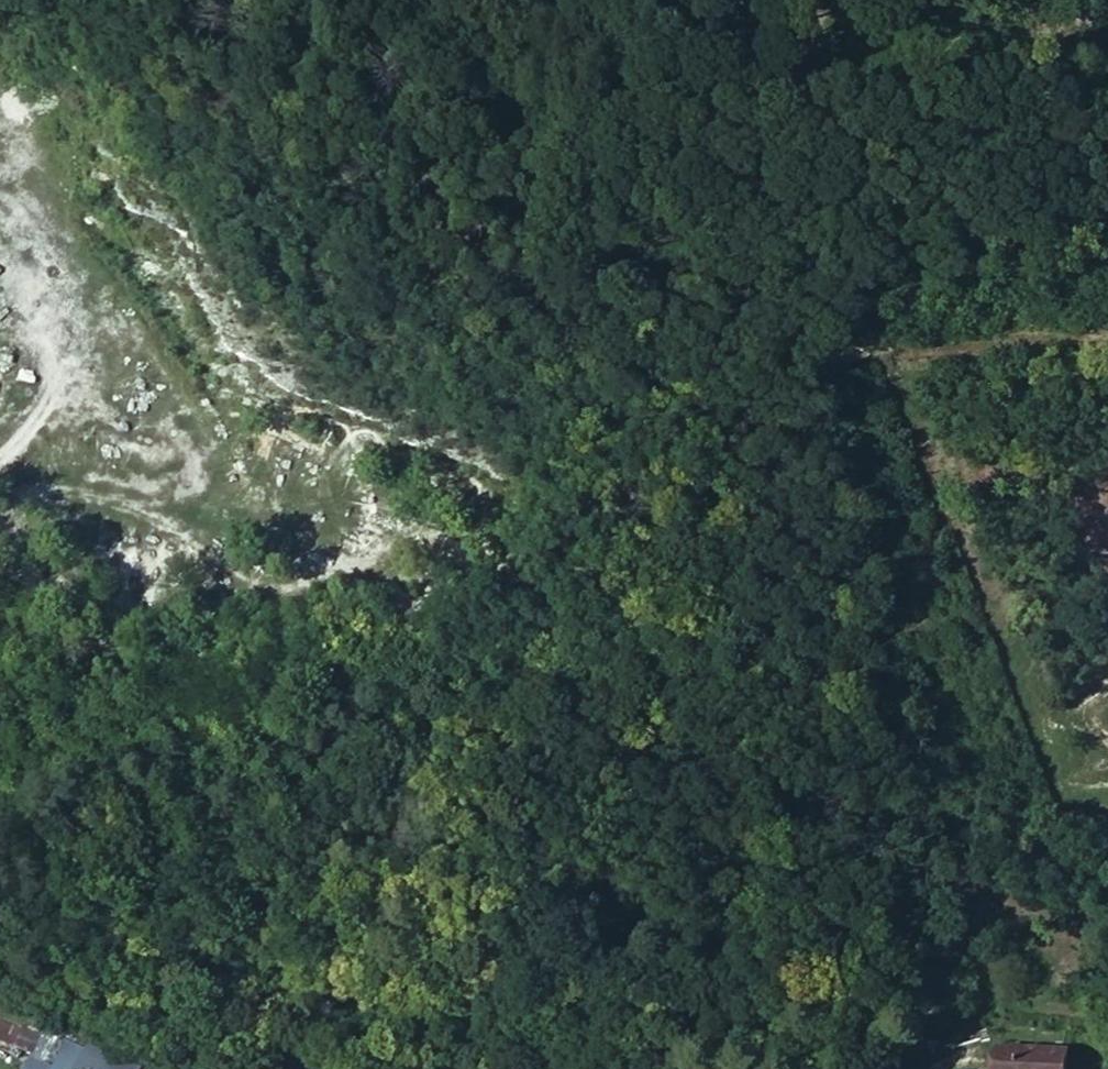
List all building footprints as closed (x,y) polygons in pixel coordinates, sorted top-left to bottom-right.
[(17,1043),(22,1022),(0,1017),(0,1039),(17,1043)] [(81,1065),(87,1051),(64,1041),(47,1033),(28,1068),(79,1068),(81,1065)] [(1071,1046),(994,1041),(992,1068),(1070,1068),(1071,1046)] [(81,1065),(89,1068),(111,1068),(114,1064),(87,1051),(81,1065)]
